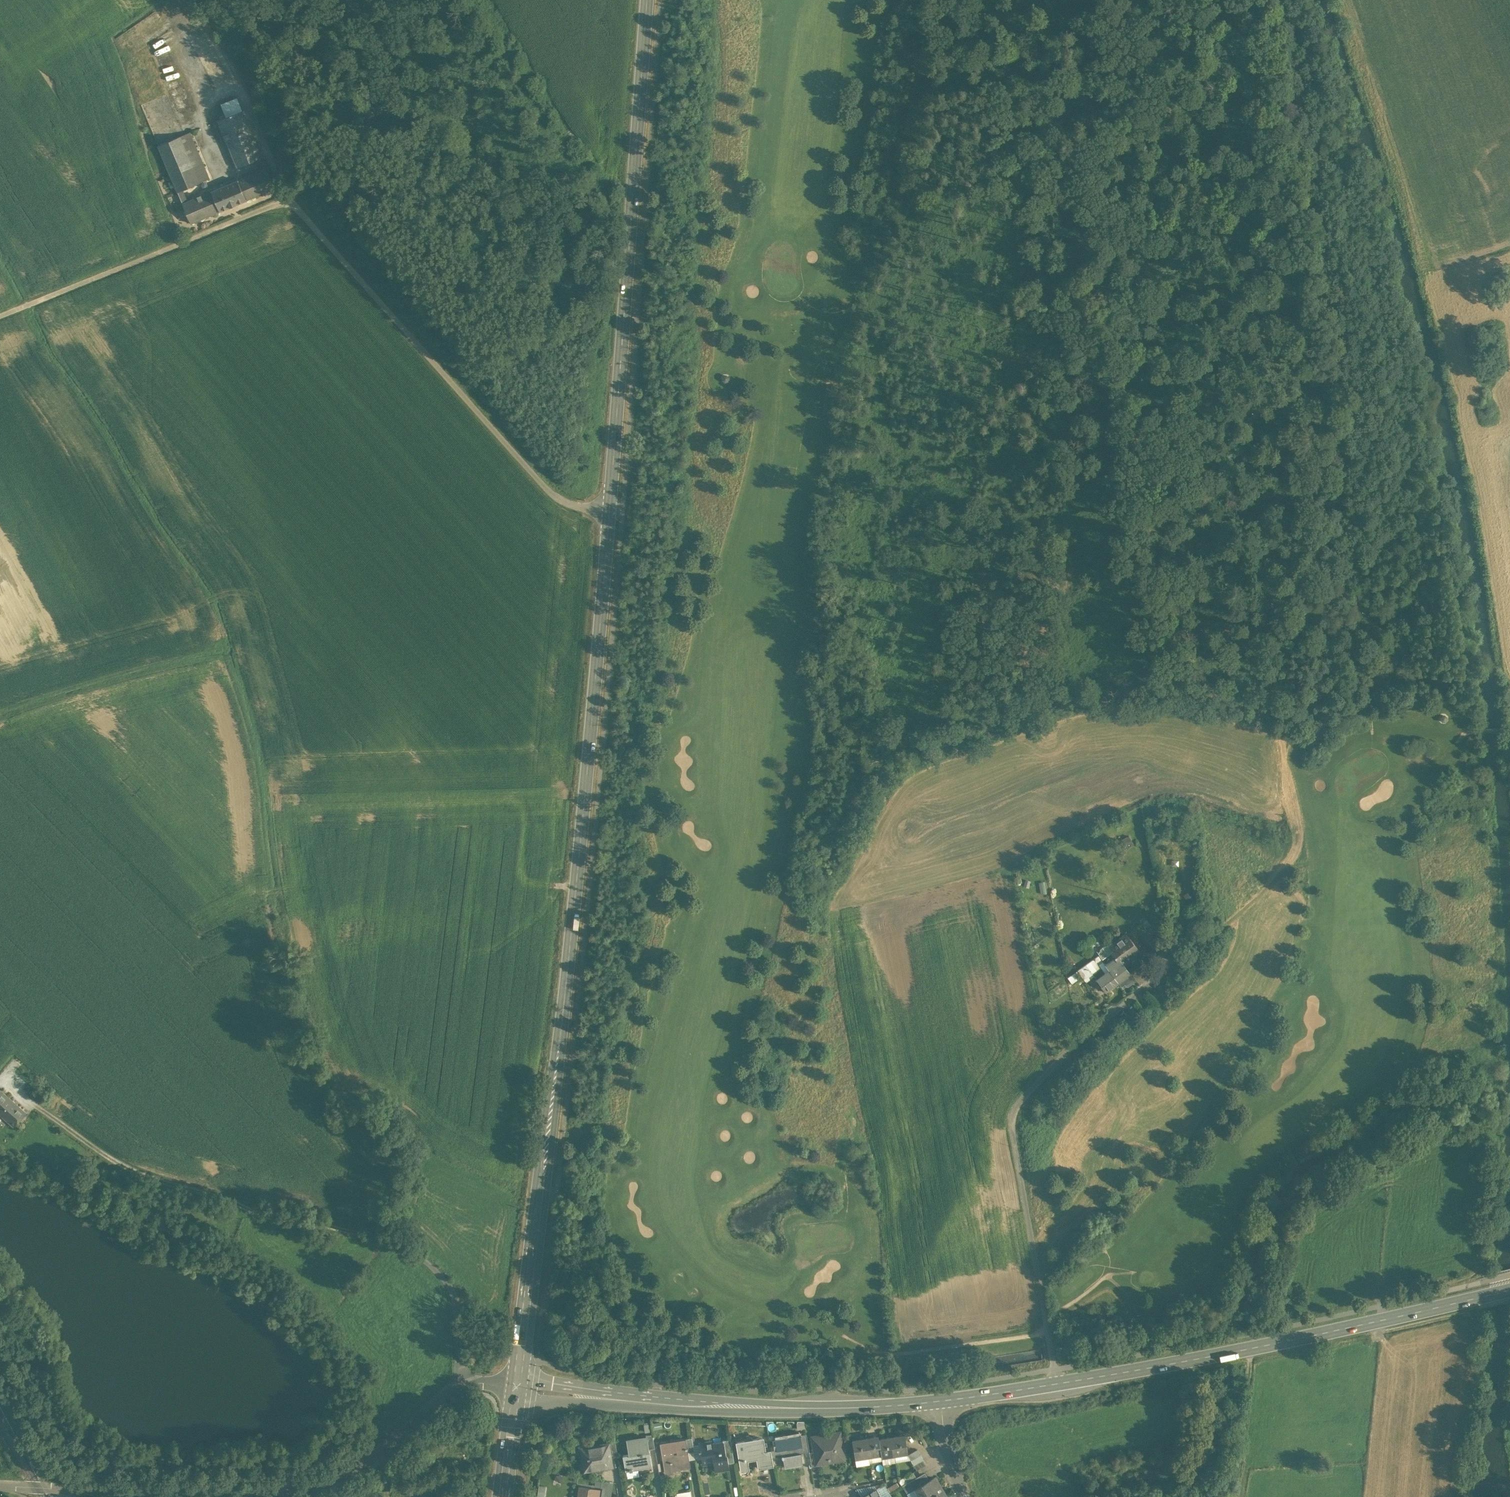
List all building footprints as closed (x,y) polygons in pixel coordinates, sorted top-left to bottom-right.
[(226,117),(242,110),(237,97),(221,104),(226,117)] [(226,117),(218,120),(237,166),(262,156),(242,110),(226,117)] [(209,177),(190,131),(158,144),(177,190),(182,188),(209,177)] [(267,168),(238,179),(246,199),(275,187),(267,168)] [(238,179),(211,190),(219,210),(246,199),(238,179)] [(182,188),(177,190),(182,202),(187,200),(182,188)] [(187,200),(182,202),(190,221),(219,210),(211,190),(187,200)] [(1150,933),(1142,923),(1131,931),(1147,951),(1153,947),(1145,937),(1150,933)] [(1127,934),(1111,945),(1109,942),(1096,951),(1099,955),(1098,955),(1102,960),(1118,982),(1130,974),(1130,973),(1123,963),(1140,951),(1127,934)] [(1098,955),(1086,964),(1090,969),(1102,960),(1098,955)] [(1118,982),(1102,960),(1090,969),(1088,970),(1091,975),(1093,974),(1106,991),(1118,982)] [(1086,964),(1078,970),(1085,980),(1091,975),(1088,970),(1090,969),(1086,964)] [(1072,982),(1080,977),(1076,971),(1068,976),(1072,982)] [(1130,974),(1118,982),(1121,986),(1125,983),(1126,985),(1128,985),(1135,980),(1130,974)] [(44,1090),(36,1084),(32,1089),(40,1095),(44,1090)] [(3,1117),(16,1103),(1,1089),(0,1090),(0,1114),(3,1117)] [(27,1112),(16,1103),(3,1117),(14,1126),(27,1112)] [(839,1432),(813,1437),(815,1451),(817,1462),(818,1462),(829,1460),(829,1458),(830,1458),(830,1457),(843,1455),(841,1445),(840,1446),(839,1440),(840,1440),(840,1439),(839,1440),(838,1434),(839,1433),(839,1432)] [(652,1434),(646,1435),(646,1437),(647,1436),(649,1448),(655,1447),(652,1434)] [(807,1434),(801,1435),(803,1449),(809,1448),(807,1434)] [(904,1434),(892,1437),(894,1454),(907,1452),(904,1434)] [(801,1435),(775,1439),(777,1451),(771,1451),(772,1457),(782,1458),(783,1457),(785,1466),(803,1463),(801,1452),(809,1451),(809,1448),(803,1449),(801,1435)] [(646,1437),(626,1440),(629,1454),(623,1455),(625,1470),(629,1469),(630,1470),(633,1469),(632,1468),(652,1465),(649,1448),(647,1436),(646,1437)] [(878,1436),(865,1438),(868,1455),(881,1453),(879,1439),(878,1436)] [(692,1437),(686,1438),(688,1452),(694,1451),(693,1445),(692,1437)] [(892,1437),(879,1439),(881,1453),(882,1456),(894,1454),(892,1437)] [(686,1438),(660,1442),(663,1463),(671,1461),(673,1469),(690,1466),(688,1452),(686,1438)] [(730,1438),(723,1440),(723,1441),(724,1441),(726,1453),(732,1451),(730,1438)] [(763,1438),(737,1442),(741,1470),(742,1470),(741,1460),(757,1458),(758,1467),(767,1466),(765,1452),(763,1438)] [(865,1438),(852,1440),(855,1457),(868,1455),(865,1438)] [(615,1439),(607,1440),(607,1443),(609,1443),(610,1453),(617,1452),(615,1439)] [(723,1441),(713,1443),(712,1441),(693,1445),(694,1451),(695,1459),(713,1456),(715,1469),(729,1467),(727,1457),(733,1456),(732,1451),(726,1453),(724,1441),(723,1441)] [(607,1443),(587,1446),(589,1456),(582,1457),(585,1471),(595,1469),(595,1471),(598,1472),(602,1472),(604,1469),(604,1467),(608,1467),(608,1462),(612,1462),(610,1453),(609,1443),(607,1443)] [(920,1454),(917,1449),(908,1454),(911,1459),(920,1454)] [(771,1451),(765,1452),(767,1466),(773,1465),(772,1457),(771,1451)] [(815,1451),(810,1452),(812,1466),(818,1465),(818,1462),(817,1462),(815,1451)] [(920,1454),(911,1459),(914,1464),(923,1459),(920,1454)] [(923,1459),(914,1464),(917,1470),(926,1464),(923,1459)] [(913,1472),(904,1477),(907,1482),(917,1477),(913,1472)] [(925,1472),(917,1477),(921,1484),(929,1480),(925,1472)] [(907,1482),(902,1485),(907,1493),(915,1489),(915,1488),(921,1484),(917,1477),(907,1482)] [(915,1488),(915,1489),(920,1496),(922,1495),(924,1496),(946,1496),(934,1477),(929,1480),(921,1484),(915,1488)] [(613,1482),(602,1481),(601,1487),(605,1487),(604,1491),(611,1492),(613,1482)] [(580,1487),(579,1496),(600,1496),(601,1489),(580,1487)] [(862,1496),(881,1496),(876,1488),(862,1496)] [(691,1489),(677,1491),(678,1496),(693,1496),(691,1489)]
